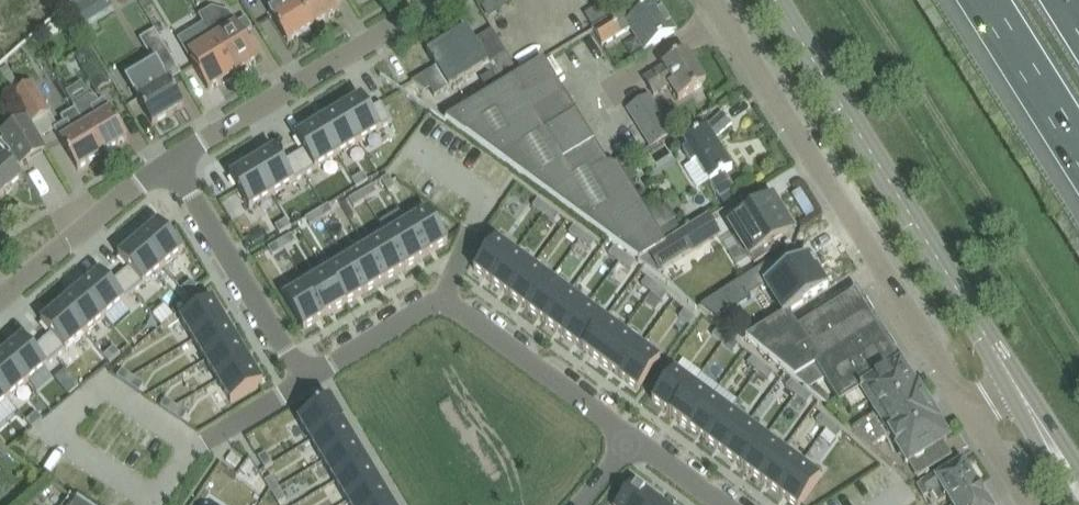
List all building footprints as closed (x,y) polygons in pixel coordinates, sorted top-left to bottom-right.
[(77,9),(86,24),(113,8),(108,0),(91,0),(77,9)] [(297,0),(271,0),(268,11),(288,43),(313,28),(297,0)] [(313,28),(340,11),(338,8),(351,1),(351,0),(297,0),(313,28)] [(586,13),(595,27),(616,13),(608,0),(606,0),(586,13)] [(623,11),(593,30),(603,46),(632,28),(647,51),(675,33),(656,3),(628,20),(623,11)] [(224,18),(207,29),(218,48),(234,75),(237,73),(238,76),(248,70),(247,67),(259,60),(260,60),(261,59),(250,41),(248,38),(245,34),(253,29),(246,18),(238,23),(237,22),(235,22),(229,26),(224,18)] [(205,26),(181,41),(188,52),(187,53),(194,63),(192,64),(208,91),(222,82),(224,85),(234,79),(232,76),(234,75),(218,48),(207,29),(205,26)] [(154,29),(139,38),(154,63),(157,61),(157,62),(169,54),(155,31),(154,29)] [(436,68),(412,82),(425,91),(430,89),(434,97),(454,87),(487,65),(492,73),(481,80),(490,93),(520,74),(506,52),(488,63),(478,48),(473,38),(467,29),(428,53),(434,63),(433,64),(436,68)] [(87,47),(74,55),(96,91),(109,83),(87,47)] [(678,100),(687,95),(706,83),(686,51),(663,66),(664,67),(644,79),(654,96),(668,88),(670,91),(672,90),(678,100)] [(607,164),(544,60),(446,120),(638,261),(666,244),(619,167),(607,164)] [(126,80),(152,124),(184,105),(157,62),(157,61),(154,63),(126,80)] [(13,93),(20,88),(7,66),(0,71),(13,93)] [(31,123),(44,115),(50,111),(32,81),(20,88),(13,93),(31,123)] [(673,134),(660,114),(649,95),(627,108),(652,147),(673,134)] [(75,110),(103,154),(128,139),(104,99),(100,102),(98,98),(92,96),(74,108),(75,110)] [(362,97),(339,111),(359,143),(392,123),(381,104),(370,111),(362,97)] [(54,131),(60,141),(77,169),(103,154),(75,110),(63,117),(66,121),(59,126),(53,129),(54,131)] [(44,115),(31,123),(41,139),(54,131),(53,129),(59,126),(50,111),(44,115)] [(339,111),(317,124),(337,156),(359,143),(339,111)] [(720,199),(724,196),(735,189),(725,173),(732,169),(714,139),(731,124),(731,125),(732,125),(722,113),(722,114),(706,129),(685,142),(688,148),(684,151),(692,164),(686,168),(699,189),(710,182),(720,199)] [(13,168),(20,164),(20,165),(45,149),(28,120),(1,136),(2,138),(12,154),(5,159),(0,164),(0,197),(22,179),(13,168)] [(304,151),(293,157),(305,176),(337,156),(317,124),(295,137),(304,151)] [(271,195),(304,176),(293,157),(283,163),(275,150),(252,163),(271,195)] [(271,195),(252,163),(230,177),(249,209),(271,195)] [(363,173),(352,180),(357,188),(368,181),(363,173)] [(389,176),(381,181),(388,192),(396,187),(389,176)] [(372,186),(361,193),(365,200),(377,194),(372,186)] [(361,193),(349,200),(354,207),(365,200),(361,193)] [(534,204),(545,212),(550,205),(540,197),(534,204)] [(773,198),(730,225),(754,264),(777,250),(773,243),(793,230),(773,198)] [(328,205),(317,212),(321,219),(333,212),(328,205)] [(549,207),(544,214),(554,222),(560,215),(549,207)] [(428,211),(407,224),(427,256),(448,243),(428,211)] [(317,212),(305,219),(310,226),(321,219),(317,212)] [(666,244),(638,261),(657,274),(718,236),(708,219),(666,245),(666,244)] [(286,220),(275,227),(280,234),(291,227),(286,220)] [(138,240),(162,269),(182,252),(158,223),(138,240)] [(426,256),(407,224),(386,236),(406,268),(426,256)] [(574,226),(569,233),(580,241),(585,234),(574,226)] [(585,234),(580,241),(590,249),(596,242),(585,234)] [(291,235),(279,242),(284,249),(295,242),(291,235)] [(366,248),(385,280),(406,268),(386,236),(366,248)] [(474,270),(493,284),(515,253),(496,239),(474,270)] [(119,276),(133,293),(162,269),(138,240),(118,257),(128,269),(119,276)] [(279,242),(268,249),(273,256),(284,249),(279,242)] [(746,277),(741,280),(750,293),(760,287),(765,283),(782,311),(790,306),(792,310),(828,287),(808,255),(803,258),(796,246),(762,267),(746,277)] [(385,280),(366,248),(346,260),(365,293),(385,280)] [(614,248),(609,255),(620,263),(625,255),(614,248)] [(515,253),(493,284),(511,297),(533,267),(515,253)] [(625,255),(620,263),(630,270),(635,263),(625,255)] [(365,293),(346,260),(325,273),(345,305),(365,293)] [(533,267),(511,297),(529,310),(551,280),(533,267)] [(80,289),(104,318),(133,293),(119,276),(110,284),(100,272),(80,289)] [(305,285),(324,317),(345,305),(325,273),(305,285)] [(647,278),(642,285),(652,293),(657,287),(647,278)] [(547,324),(569,293),(551,280),(529,310),(547,324)] [(191,281),(181,290),(187,296),(197,288),(191,281)] [(305,285),(284,298),(303,330),(324,317),(305,285)] [(657,287),(652,293),(662,302),(668,295),(657,287)] [(61,305),(85,334),(104,318),(80,289),(61,305)] [(798,328),(762,350),(794,377),(876,325),(856,293),(855,292),(798,328)] [(547,324),(565,337),(587,307),(569,293),(547,324)] [(710,299),(700,305),(718,320),(722,318),(710,299)] [(225,321),(212,300),(180,319),(193,341),(225,321)] [(85,334),(61,305),(40,322),(51,334),(41,342),(56,359),(85,334)] [(583,350),(605,320),(587,307),(565,337),(583,350)] [(685,310),(679,318),(690,325),(695,318),(685,310)] [(769,323),(746,337),(762,350),(798,328),(788,312),(779,317),(769,323)] [(601,363),(623,333),(605,320),(583,350),(601,363)] [(205,361),(237,342),(225,321),(193,341),(205,361)] [(876,325),(794,377),(809,389),(824,380),(839,404),(842,402),(901,364),(876,325)] [(718,328),(713,335),(723,344),(729,337),(718,328)] [(641,346),(623,333),(601,363),(619,377),(641,346)] [(729,337),(723,344),(733,352),(739,345),(729,337)] [(2,355),(26,383),(56,359),(41,342),(32,350),(22,338),(2,355)] [(217,382),(249,362),(237,342),(205,361),(217,382)] [(641,346),(619,377),(638,391),(660,360),(641,346)] [(114,347),(104,356),(110,363),(120,354),(114,347)] [(2,355),(0,356),(0,391),(7,400),(26,383),(2,355)] [(753,357),(748,363),(758,372),(764,365),(753,357)] [(249,362),(217,382),(230,403),(262,383),(249,362)] [(918,389),(917,389),(915,387),(916,382),(912,376),(907,375),(901,365),(901,364),(842,402),(851,415),(871,403),(878,413),(878,414),(918,389)] [(764,365),(758,372),(768,380),(774,373),(764,365)] [(122,370),(117,377),(128,385),(133,377),(122,370)] [(671,415),(693,385),(674,371),(652,401),(671,415)] [(133,377),(128,385),(139,392),(144,385),(133,377)] [(792,380),(786,387),(796,396),(802,389),(792,380)] [(693,385),(671,415),(689,428),(711,398),(693,385)] [(802,389),(796,396),(807,404),(812,397),(802,389)] [(878,413),(852,429),(873,447),(890,436),(896,446),(897,446),(908,463),(941,443),(944,441),(948,439),(945,435),(946,431),(943,425),(938,424),(937,421),(938,420),(918,389),(878,414),(878,413)] [(707,442),(729,411),(711,398),(689,428),(707,442)] [(165,399),(160,406),(171,414),(176,406),(165,399)] [(310,442),(343,422),(330,401),(297,420),(310,442)] [(176,406),(171,414),(182,421),(187,414),(176,406)] [(729,411),(707,442),(725,455),(747,424),(729,411)] [(36,413),(26,422),(32,428),(42,420),(36,413)] [(822,414),(816,421),(826,430),(832,423),(822,414)] [(310,442),(323,462),(355,443),(343,422),(310,442)] [(832,423),(826,430),(836,439),(842,432),(832,423)] [(743,468),(765,438),(747,424),(725,455),(743,468)] [(765,438),(743,468),(761,481),(783,451),(765,438)] [(323,462),(335,482),(367,463),(355,443),(323,462)] [(941,443),(908,463),(917,478),(935,467),(953,456),(952,455),(950,456),(941,443)] [(783,451),(761,481),(779,495),(801,464),(783,451)] [(266,453),(258,458),(265,469),(273,464),(266,453)] [(967,497),(963,491),(976,483),(963,462),(937,479),(935,474),(917,486),(923,497),(932,492),(939,503),(948,498),(953,504),(954,504),(967,497)] [(367,463),(335,482),(347,503),(379,483),(367,463)] [(779,495),(793,504),(801,504),(820,478),(801,464),(779,495)] [(272,477),(265,481),(271,493),(279,488),(272,477)] [(634,480),(615,504),(664,504),(665,503),(634,480)] [(986,498),(976,482),(976,483),(963,491),(967,497),(954,504),(990,504),(986,498)] [(347,503),(348,504),(389,504),(392,504),(379,483),(347,503)] [(279,488),(271,493),(278,504),(286,500),(279,488)] [(64,504),(81,504),(74,500),(69,497),(64,504)]
